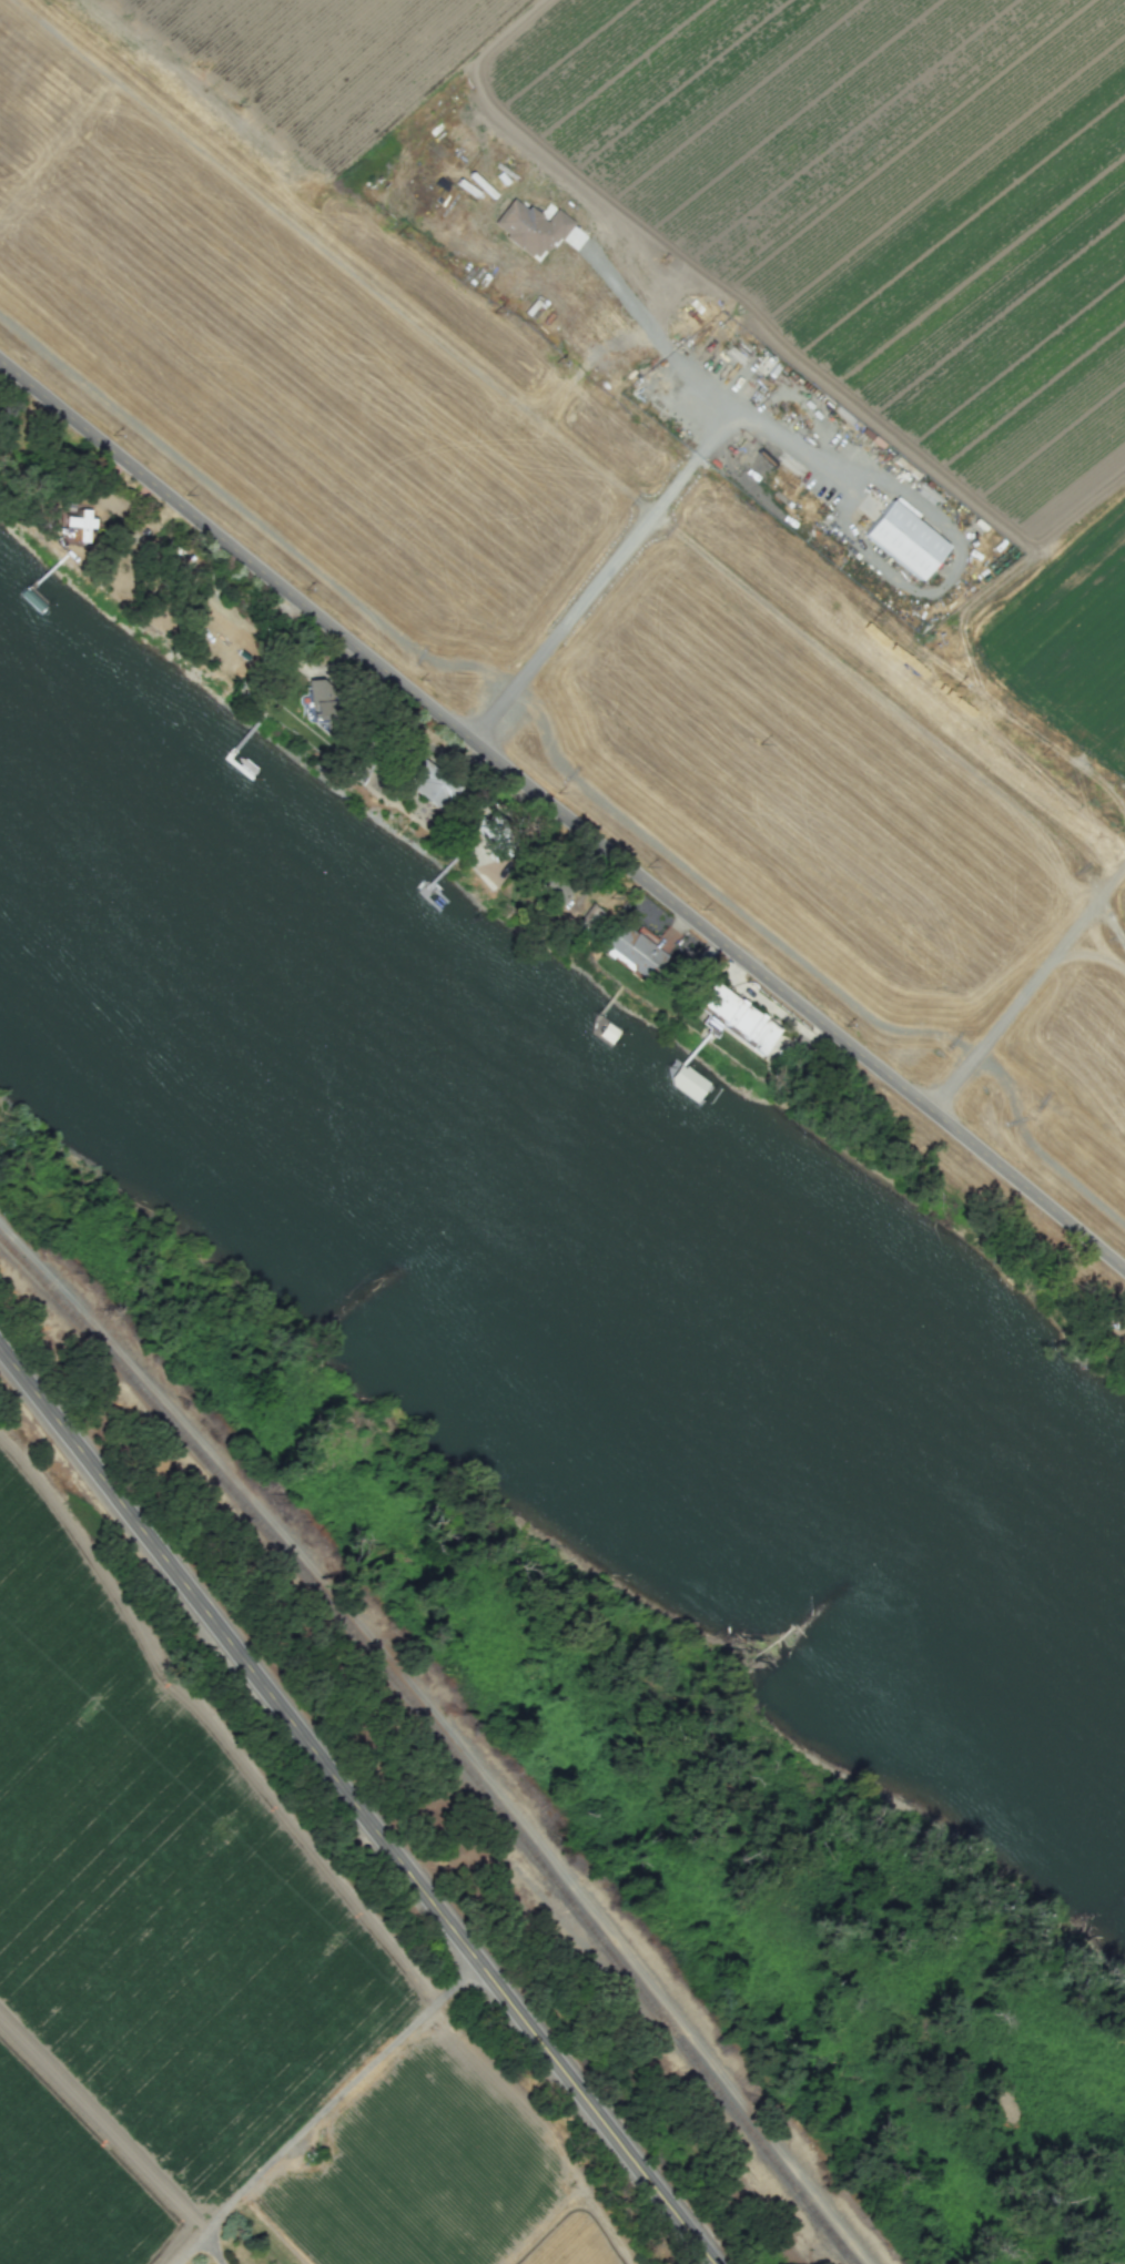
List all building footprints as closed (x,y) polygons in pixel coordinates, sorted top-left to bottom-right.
[(490,226),(539,262),(569,220),(554,209),(546,220),(526,205),(525,209),(509,199),(490,226)] [(861,534),(919,580),(946,546),(889,499),(861,534)] [(409,786),(434,810),(455,788),(424,758),(409,773),(415,780),(409,786)] [(560,904),(570,891),(554,880),(548,886),(538,880),(546,870),(539,865),(530,879),(540,885),(538,889),(560,904)] [(606,913),(594,903),(576,925),(589,935),(606,913)] [(605,945),(651,978),(667,955),(621,923),(605,945)] [(759,1053),(777,1026),(708,982),(692,1005),(706,1014),(698,1025),(712,1034),(718,1026),(759,1053)]
